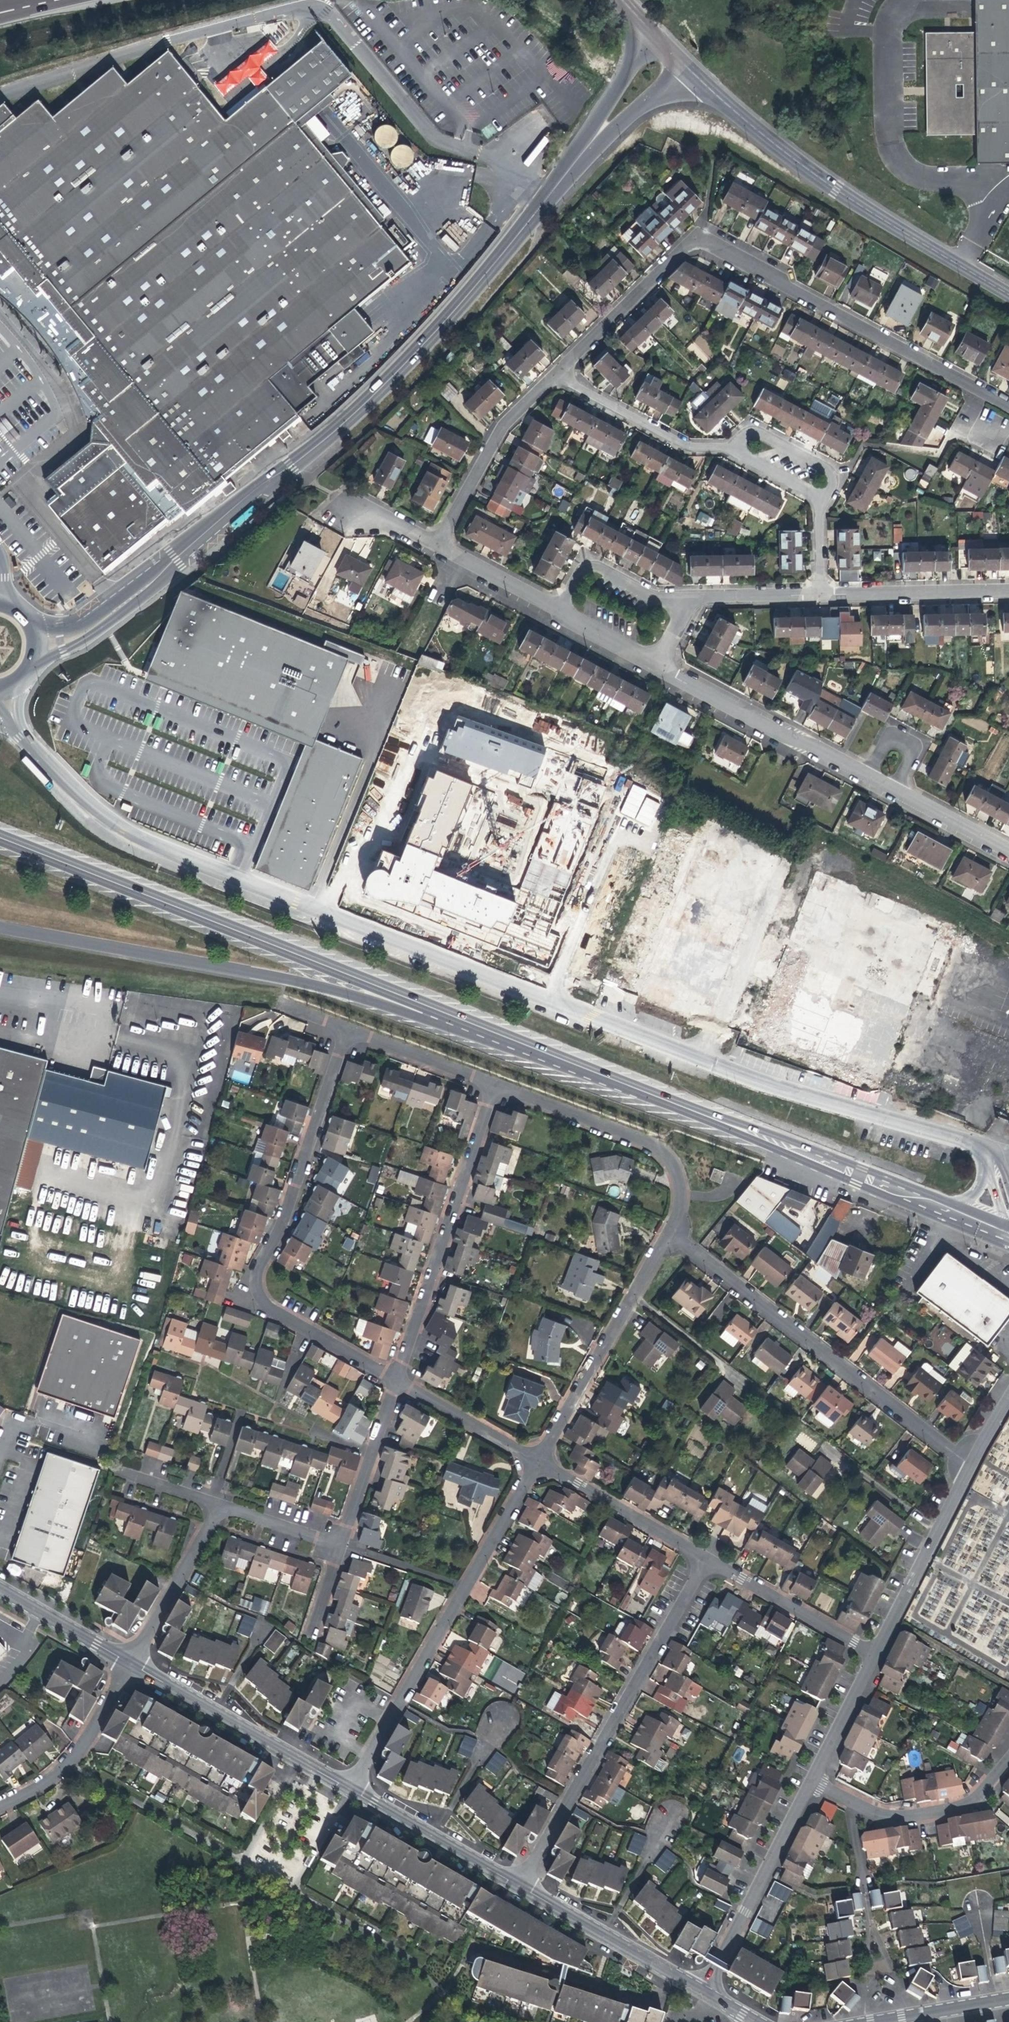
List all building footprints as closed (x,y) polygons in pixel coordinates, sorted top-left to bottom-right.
[(974,33),(950,33),(950,38),(945,38),(945,33),(926,34),(926,61),(928,61),(929,82),(932,82),(932,104),(929,104),(930,135),(976,134),(976,155),(989,155),(998,163),(1000,163),(1008,162),(1008,0),(974,0),(974,33)] [(5,298),(10,303),(16,308),(21,313),(26,318),(31,324),(36,329),(41,335),(42,336),(46,342),(50,348),(54,354),(58,360),(62,366),(65,373),(69,379),(72,385),(75,392),(78,399),(81,405),(83,412),(85,419),(91,420),(89,439),(110,441),(120,453),(123,456),(54,513),(104,573),(167,521),(169,523),(193,503),(192,501),(208,488),(215,496),(222,491),(217,485),(224,479),(221,476),(275,431),(281,439),(289,433),(283,425),(297,414),(302,410),(275,377),(412,263),(294,121),(349,75),(320,39),(226,118),(168,50),(106,101),(37,98),(15,116),(4,102),(0,105),(0,294),(5,298)] [(376,147),(390,148),(390,143),(395,143),(395,127),(377,127),(376,147)] [(400,168),(414,159),(403,143),(389,153),(400,168)] [(989,155),(976,155),(977,163),(998,163),(989,155)] [(664,194),(670,200),(685,215),(693,207),(699,201),(678,180),(664,194)] [(730,205),(739,211),(750,192),(731,182),(721,200),(730,205)] [(746,214),(756,220),(763,207),(766,201),(750,192),(739,211),(746,214)] [(678,221),(685,215),(670,200),(662,208),(655,201),(649,207),(656,214),(671,229),(678,221)] [(383,218),(391,212),(383,203),(376,209),(383,218)] [(665,235),(671,229),(656,214),(649,207),(635,220),(636,221),(642,227),(643,228),(657,242),(665,235)] [(781,217),(763,207),(756,220),(753,225),(763,231),(771,235),(781,217)] [(798,226),(781,217),(771,235),(780,240),(788,245),(798,226)] [(649,250),(657,242),(643,228),(642,227),(636,221),(621,234),(642,256),(649,250)] [(388,229),(401,244),(406,240),(394,224),(388,229)] [(815,236),(798,226),(788,245),(797,250),(805,254),(815,236)] [(451,249),(456,255),(462,249),(456,244),(451,249)] [(606,254),(610,258),(619,250),(614,245),(606,254)] [(594,265),(600,271),(613,285),(624,274),(633,265),(619,250),(610,258),(606,254),(594,265)] [(835,286),(846,265),(826,255),(815,275),(823,280),(835,286)] [(668,277),(699,294),(709,276),(697,270),(683,262),(668,277)] [(568,268),(561,274),(572,285),(578,278),(568,268)] [(606,292),(613,285),(600,271),(587,283),(601,297),(606,292)] [(870,306),(881,287),(859,275),(849,294),(859,299),(870,306)] [(925,284),(934,289),(939,280),(929,275),(925,284)] [(699,294),(717,303),(727,285),(718,280),(709,276),(699,294)] [(732,318),(736,309),(746,290),(737,285),(729,281),(727,285),(717,303),(714,309),(732,318)] [(905,324),(921,295),(901,284),(885,313),(894,318),(905,324)] [(736,309),(754,318),(764,299),(757,295),(746,290),(736,309)] [(655,303),(648,310),(660,322),(672,311),(660,298),(655,303)] [(775,305),(764,299),(754,318),(772,327),(781,309),(775,305)] [(570,301),(559,312),(572,325),(579,318),(583,314),(570,301)] [(648,334),(660,322),(648,310),(643,314),(636,321),(648,334)] [(565,333),(572,325),(559,312),(547,323),(560,337),(565,333)] [(942,344),(952,325),(930,313),(920,332),(926,336),(942,344)] [(790,314),(781,331),(790,336),(807,345),(816,327),(800,319),(790,314)] [(637,345),(648,334),(636,321),(629,328),(624,333),(637,345)] [(826,332),(816,327),(807,345),(824,355),(834,337),(826,332)] [(790,336),(781,331),(778,336),(787,341),(790,336)] [(977,363),(988,344),(966,332),(956,351),(963,355),(977,363)] [(687,351),(708,363),(717,347),(696,335),(687,351)] [(844,342),(834,337),(824,355),(841,364),(851,346),(844,342)] [(528,340),(517,352),(531,366),(538,359),(542,354),(528,340)] [(1004,345),(991,370),(997,373),(1008,379),(1008,347),(1004,345)] [(861,351),(851,346),(841,364),(859,373),(868,355),(861,351)] [(524,372),(531,366),(517,352),(505,364),(519,378),(524,372)] [(598,370),(604,376),(616,364),(605,353),(593,365),(598,370)] [(876,359),(868,355),(859,373),(876,382),(885,364),(876,359)] [(620,368),(616,364),(604,376),(610,382),(614,387),(627,375),(626,374),(620,368)] [(620,368),(626,374),(630,370),(624,364),(620,368)] [(894,369),(885,364),(876,382),(892,391),(902,373),(894,369)] [(781,377),(792,381),(795,373),(784,369),(781,377)] [(640,401),(648,405),(657,389),(661,381),(653,376),(648,385),(642,382),(634,398),(640,401)] [(487,380),(476,392),(490,406),(496,400),(502,395),(487,380)] [(448,381),(438,391),(439,392),(447,400),(457,391),(449,382),(448,381)] [(722,389),(711,400),(724,413),(733,404),(742,396),(729,382),(722,389)] [(705,394),(711,400),(722,389),(716,383),(705,394)] [(921,404),(920,406),(937,415),(946,397),(936,391),(930,388),(929,389),(918,383),(911,399),(921,404)] [(680,402),(657,389),(648,405),(658,411),(662,413),(663,411),(673,416),(680,402)] [(764,411),(775,417),(783,401),(761,389),(753,405),(764,411)] [(483,413),(490,406),(476,392),(463,404),(478,418),(483,413)] [(716,422),(724,413),(711,400),(705,394),(703,392),(693,401),(693,405),(699,411),(693,417),(706,431),(716,422)] [(552,415),(573,426),(581,411),(569,405),(558,399),(551,413),(552,415)] [(806,412),(783,401),(775,417),(781,421),(789,425),(797,429),(806,412)] [(810,406),(806,412),(797,429),(807,434),(819,441),(828,424),(832,418),(810,406)] [(935,419),(937,415),(920,406),(918,410),(935,419)] [(930,428),(935,419),(918,410),(908,428),(925,437),(930,428)] [(589,415),(581,411),(573,426),(588,434),(596,419),(589,415)] [(6,418),(0,423),(0,430),(10,442),(19,435),(6,418)] [(520,439),(521,439),(539,449),(542,450),(544,451),(550,440),(550,437),(554,430),(531,418),(526,428),(520,439)] [(603,422),(596,419),(588,434),(584,440),(599,448),(603,442),(610,427),(603,422)] [(850,436),(828,424),(819,441),(831,447),(841,453),(850,436)] [(618,431),(610,427),(603,442),(616,449),(625,434),(618,431)] [(462,449),(466,442),(441,428),(432,445),(457,458),(462,449)] [(509,459),(510,459),(531,470),(542,450),(539,449),(521,439),(518,445),(516,445),(513,451),(509,459)] [(629,456),(644,464),(652,449),(643,444),(637,441),(629,456)] [(644,464),(658,472),(666,456),(659,452),(652,449),(644,464)] [(948,468),(967,478),(976,461),(966,456),(958,451),(948,468)] [(403,461),(387,453),(373,479),(382,484),(389,487),(403,461)] [(669,487),(671,484),(681,464),(673,460),(666,456),(658,472),(654,479),(669,487)] [(1008,489),(1008,460),(1003,456),(1000,463),(995,471),(990,481),(1008,491),(1008,489)] [(864,469),(858,479),(875,489),(888,466),(871,457),(864,469)] [(527,477),(531,470),(510,459),(507,466),(506,465),(505,467),(499,479),(517,488),(525,475),(527,477)] [(990,481),(995,471),(987,467),(976,461),(967,478),(986,489),(990,481)] [(450,472),(431,462),(411,499),(418,503),(430,509),(450,472)] [(687,467),(681,464),(671,484),(683,490),(685,486),(687,487),(695,472),(687,467)] [(924,472),(932,476),(936,468),(929,464),(924,472)] [(707,481),(730,493),(739,477),(725,470),(716,465),(707,481)] [(906,480),(916,478),(914,469),(905,471),(906,480)] [(611,476),(606,484),(616,490),(621,481),(611,476)] [(748,513),(752,505),(761,488),(749,482),(739,477),(730,493),(725,501),(748,513)] [(526,493),(517,488),(499,479),(494,487),(492,491),(494,492),(490,499),(505,507),(510,510),(520,515),(523,508),(519,505),(526,493)] [(863,511),(875,489),(858,479),(852,490),(846,502),(863,511)] [(771,494),(761,488),(752,505),(773,516),(782,499),(771,494)] [(485,508),(500,515),(502,512),(505,507),(490,499),(485,508)] [(563,499),(558,509),(565,513),(570,503),(563,499)] [(587,537),(595,541),(603,525),(607,518),(586,506),(582,514),(581,514),(578,520),(573,529),(581,533),(587,537)] [(712,526),(715,517),(699,512),(696,522),(712,526)] [(473,538),(485,545),(495,526),(475,515),(465,534),(473,538)] [(725,533),(734,535),(736,536),(742,524),(733,519),(725,533)] [(563,524),(558,532),(567,537),(572,528),(563,524)] [(616,532),(603,525),(595,541),(602,544),(608,548),(616,532)] [(514,536),(495,526),(485,545),(492,548),(505,555),(514,536)] [(635,529),(629,539),(621,555),(628,559),(634,562),(648,535),(635,529)] [(778,530),(779,550),(800,550),(800,540),(800,529),(778,530)] [(568,538),(567,537),(558,532),(555,530),(547,544),(565,554),(568,548),(572,540),(568,538)] [(837,536),(837,548),(857,548),(857,530),(837,530),(837,536)] [(629,539),(616,532),(608,548),(614,551),(621,555),(629,539)] [(662,542),(648,535),(634,562),(640,565),(648,569),(656,553),(662,542)] [(990,569),(998,568),(998,549),(998,540),(983,541),(983,549),(983,569),(990,569)] [(302,542),(290,564),(310,575),(322,552),(314,548),(302,542)] [(910,570),(918,570),(918,552),(918,542),(911,542),(911,552),(901,552),(901,570),(910,570)] [(561,562),(565,554),(547,544),(540,558),(558,567),(561,562)] [(858,568),(857,548),(837,548),(837,560),(838,568),(858,568)] [(1008,568),(1008,548),(998,549),(998,568),(1008,568)] [(974,569),(983,569),(983,549),(968,549),(968,569),(974,569)] [(800,560),(800,550),(779,550),(779,572),(801,571),(800,560)] [(948,551),(933,552),(933,570),(944,569),(949,569),(948,551)] [(927,570),(933,570),(933,552),(918,552),(918,570),(927,570)] [(346,553),(337,571),(352,579),(348,588),(357,592),(371,566),(365,563),(346,553)] [(680,565),(656,553),(648,569),(657,574),(661,577),(662,576),(676,584),(679,584),(680,565)] [(729,574),(735,574),(735,555),(720,556),(721,574),(729,574)] [(751,555),(735,555),(735,574),(742,574),(751,574),(751,555)] [(697,574),(705,574),(705,556),(689,556),(689,574),(697,574)] [(720,556),(705,556),(705,574),(713,574),(721,574),(720,556)] [(411,592),(422,572),(410,565),(397,558),(386,579),(395,584),(391,591),(410,601),(414,594),(411,592)] [(554,575),(558,567),(540,558),(533,570),(551,580),(554,575)] [(254,867),(309,889),(313,880),(267,863),(316,739),(347,658),(339,655),(307,735),(156,674),(189,594),(180,590),(172,612),(145,678),(307,744),(254,867)] [(322,648),(189,594),(156,674),(307,735),(339,655),(347,658),(361,664),(364,655),(325,640),(322,648)] [(297,594),(292,604),(304,609),(308,599),(297,594)] [(457,596),(451,598),(447,607),(449,613),(460,618),(461,622),(476,630),(487,608),(481,604),(477,605),(471,602),(468,603),(457,596)] [(839,607),(829,608),(829,617),(829,620),(819,620),(819,639),(839,638),(839,607)] [(491,610),(487,608),(476,630),(499,642),(509,622),(500,617),(501,615),(491,610)] [(954,634),(969,634),(969,614),(962,614),(954,615),(954,634)] [(978,614),(969,614),(969,634),(985,634),(985,614),(978,614)] [(924,615),(924,635),(939,635),(939,615),(932,615),(924,615)] [(946,615),(939,615),(939,635),(954,634),(954,615),(946,615)] [(887,634),(886,616),(878,616),(873,616),(872,616),(873,634),(874,634),(887,634)] [(896,616),(886,616),(887,634),(897,634),(902,633),(902,642),(914,642),(914,638),(913,616),(896,616)] [(719,618),(711,632),(729,641),(737,627),(731,624),(719,618)] [(774,636),(788,636),(788,618),(778,618),(773,618),(774,636)] [(788,636),(804,636),(803,618),(797,618),(788,618),(788,636)] [(809,618),(803,618),(804,636),(809,636),(810,636),(810,641),(819,640),(819,639),(819,635),(820,635),(819,620),(819,618),(811,618),(809,618)] [(851,623),(839,623),(839,638),(839,646),(861,645),(861,623),(851,623)] [(519,646),(532,654),(542,635),(530,629),(528,628),(519,646)] [(721,655),(729,641),(711,632),(708,638),(704,645),(721,655)] [(902,642),(902,633),(897,634),(887,634),(887,642),(902,642)] [(532,654),(546,661),(555,643),(551,640),(542,635),(532,654)] [(939,644),(939,635),(924,635),(924,644),(939,644)] [(822,640),(822,649),(831,649),(831,640),(822,640)] [(546,661),(559,668),(568,649),(563,647),(555,643),(546,661)] [(714,668),(721,655),(704,645),(697,659),(710,666),(714,668)] [(559,668),(572,675),(582,656),(575,653),(568,649),(559,668)] [(418,663),(442,671),(445,663),(421,655),(418,663)] [(572,675),(585,682),(595,664),(588,660),(582,656),(572,675)] [(756,660),(752,665),(766,672),(769,666),(756,660)] [(585,682),(598,689),(608,670),(599,666),(595,664),(585,682)] [(749,686),(756,690),(766,672),(752,665),(743,683),(749,686)] [(595,695),(609,701),(621,678),(614,674),(608,670),(598,689),(595,695)] [(811,678),(795,670),(785,690),(795,696),(799,698),(800,697),(804,699),(803,700),(799,708),(810,714),(814,706),(818,700),(820,689),(822,682),(812,677),(811,678)] [(780,680),(766,672),(756,690),(764,694),(770,698),(780,680)] [(495,686),(500,676),(494,673),(488,684),(495,686)] [(507,680),(500,676),(495,686),(502,689),(507,680)] [(621,710),(625,703),(635,685),(627,680),(621,678),(609,701),(608,702),(621,710)] [(643,689),(635,685),(625,703),(639,710),(649,692),(643,689)] [(815,721),(827,728),(839,705),(841,701),(820,689),(818,700),(814,706),(810,714),(808,718),(815,721)] [(911,713),(921,718),(930,703),(910,692),(901,707),(911,713)] [(884,721),(888,715),(893,705),(869,693),(861,709),(873,715),(884,721)] [(651,729),(658,733),(672,741),(673,741),(684,747),(690,736),(680,730),(688,715),(678,710),(666,703),(651,729)] [(950,713),(930,703),(921,718),(930,723),(941,729),(950,713)] [(839,705),(827,728),(835,732),(845,738),(853,723),(858,715),(839,705)] [(455,712),(438,751),(535,792),(551,749),(455,712)] [(669,747),(672,741),(658,733),(655,739),(669,747)] [(738,763),(748,746),(732,738),(724,733),(715,750),(738,763)] [(388,775),(402,741),(388,735),(374,770),(388,775)] [(945,747),(940,756),(956,764),(966,746),(950,737),(945,747)] [(274,844),(267,863),(313,880),(363,757),(316,739),(279,835),(274,844)] [(957,764),(962,766),(968,755),(963,753),(957,764)] [(517,904),(498,948),(550,968),(561,937),(551,934),(610,766),(574,756),(517,904)] [(945,786),(956,764),(940,756),(935,765),(928,778),(945,786)] [(422,808),(406,843),(440,857),(473,784),(437,769),(434,778),(428,776),(416,805),(422,808)] [(825,782),(808,773),(798,791),(831,809),(841,790),(825,782)] [(646,796),(648,790),(632,784),(620,814),(650,826),(660,803),(646,796)] [(992,784),(987,793),(979,809),(987,813),(992,816),(1001,800),(1005,791),(992,784)] [(970,805),(979,809),(987,793),(973,785),(964,801),(970,805)] [(510,794),(507,800),(520,806),(523,800),(510,794)] [(873,834),(885,812),(872,806),(860,800),(848,821),(873,834)] [(1001,800),(992,816),(998,819),(1005,823),(1008,816),(1008,805),(1001,800)] [(500,816),(498,823),(513,829),(516,822),(500,816)] [(941,867),(950,849),(936,841),(918,831),(908,850),(941,867)] [(440,857),(406,843),(399,861),(396,860),(391,873),(386,871),(379,869),(373,871),(367,876),(364,883),(365,891),(365,896),(498,948),(517,904),(434,870),(440,857)] [(884,862),(888,855),(873,848),(870,855),(884,862)] [(982,889),(991,871),(978,864),(964,856),(954,875),(982,889)] [(996,905),(990,916),(1001,922),(1006,911),(996,905)] [(259,1062),(266,1039),(253,1035),(239,1031),(232,1055),(259,1062)] [(275,1055),(283,1057),(281,1061),(294,1065),(297,1057),(302,1039),(290,1035),(288,1040),(283,1039),(272,1035),(266,1055),(274,1058),(275,1055)] [(315,1044),(302,1039),(297,1057),(310,1061),(308,1066),(315,1068),(314,1072),(322,1075),(329,1054),(320,1051),(314,1049),(315,1044)] [(24,1156),(49,1057),(0,1044),(0,1149),(24,1156)] [(348,1060),(341,1081),(349,1083),(350,1080),(357,1082),(359,1077),(372,1081),(378,1064),(365,1060),(363,1065),(358,1063),(348,1060)] [(391,1098),(406,1103),(413,1082),(405,1079),(398,1077),(400,1072),(387,1067),(381,1085),(394,1089),(391,1098)] [(47,1069),(28,1138),(44,1142),(145,1169),(164,1096),(169,1098),(172,1088),(167,1087),(167,1086),(108,1070),(104,1085),(47,1069)] [(422,1085),(413,1082),(406,1103),(420,1108),(423,1099),(437,1103),(442,1086),(430,1082),(428,1087),(422,1085)] [(466,1140),(478,1104),(470,1101),(463,1099),(465,1094),(451,1089),(446,1106),(443,1115),(449,1117),(453,1121),(462,1124),(458,1137),(466,1140)] [(277,1114),(274,1126),(289,1132),(299,1135),(300,1135),(301,1135),(302,1135),(302,1134),(303,1133),(303,1132),(303,1131),(302,1130),(301,1130),(300,1130),(304,1120),(308,1107),(285,1099),(280,1115),(277,1114)] [(497,1110),(490,1130),(498,1133),(500,1129),(507,1132),(508,1127),(521,1131),(527,1114),(513,1109),(511,1115),(508,1114),(497,1110)] [(322,1147),(337,1152),(339,1147),(346,1150),(355,1122),(333,1115),(328,1128),(326,1135),(325,1134),(323,1140),(324,1140),(322,1147)] [(254,1150),(264,1154),(279,1159),(280,1156),(282,1156),(283,1153),(282,1151),(285,1142),(289,1132),(274,1126),(266,1124),(261,1139),(258,1138),(254,1150)] [(31,1190),(44,1142),(28,1138),(24,1156),(13,1195),(17,1196),(19,1187),(31,1190)] [(482,1155),(477,1168),(495,1174),(499,1161),(504,1162),(506,1156),(510,1157),(513,1149),(492,1142),(489,1152),(487,1157),(482,1155)] [(433,1165),(428,1179),(443,1184),(448,1171),(451,1163),(453,1162),(454,1158),(452,1157),(453,1155),(425,1145),(420,1161),(433,1165)] [(0,1149),(0,1235),(12,1194),(24,1156),(0,1149)] [(460,1157),(462,1151),(455,1149),(453,1154),(460,1157)] [(247,1179),(257,1182),(270,1187),(274,1174),(277,1166),(279,1166),(280,1163),(279,1162),(279,1159),(264,1154),(260,1165),(253,1163),(247,1179)] [(314,1181),(318,1183),(335,1193),(349,1167),(328,1155),(323,1165),(318,1174),(316,1174),(314,1177),(315,1179),(314,1181)] [(592,1159),(594,1171),(593,1171),(595,1182),(604,1181),(604,1178),(613,1177),(626,1182),(630,1171),(634,1161),(623,1157),(621,1161),(616,1159),(601,1161),(600,1158),(592,1159)] [(376,1184),(379,1167),(371,1165),(367,1182),(376,1184)] [(391,1178),(416,1186),(419,1176),(394,1168),(391,1178)] [(473,1181),(478,1183),(491,1187),(495,1174),(477,1168),(473,1181)] [(714,1168),(710,1178),(720,1182),(724,1172),(714,1168)] [(809,1197),(756,1175),(751,1181),(735,1201),(764,1223),(768,1226),(775,1232),(791,1244),(792,1245),(802,1232),(801,1231),(795,1226),(774,1211),(780,1202),(799,1209),(809,1197)] [(428,1179),(419,1176),(416,1186),(414,1191),(427,1196),(423,1209),(438,1214),(443,1200),(445,1193),(447,1193),(448,1189),(447,1187),(448,1185),(443,1184),(428,1179)] [(280,1190),(270,1187),(257,1182),(249,1210),(268,1217),(271,1218),(272,1215),(274,1215),(275,1211),(274,1209),(276,1201),(280,1190)] [(339,1195),(335,1193),(318,1183),(312,1193),(308,1201),(305,1202),(303,1205),(304,1207),(303,1209),(306,1210),(318,1217),(327,1222),(334,1210),(331,1209),(339,1195)] [(495,1188),(491,1187),(478,1183),(476,1190),(473,1199),(486,1203),(494,1206),(497,1197),(493,1196),(495,1188)] [(811,1259),(816,1263),(830,1238),(852,1203),(840,1198),(818,1235),(815,1239),(806,1255),(811,1259)] [(507,1210),(494,1206),(486,1203),(483,1210),(505,1218),(507,1210)] [(409,1222),(417,1225),(412,1238),(424,1242),(428,1244),(433,1229),(435,1223),(437,1222),(439,1218),(437,1217),(438,1214),(423,1209),(410,1205),(405,1221),(409,1222)] [(599,1207),(593,1223),(598,1252),(618,1249),(615,1233),(617,1233),(616,1229),(616,1224),(619,1214),(599,1207)] [(236,1236),(252,1242),(259,1244),(259,1242),(261,1241),(263,1238),(261,1236),(265,1227),(268,1217),(249,1210),(245,1209),(240,1225),(236,1236)] [(191,1210),(188,1220),(196,1222),(199,1212),(191,1210)] [(318,1217),(306,1210),(301,1220),(296,1228),(293,1229),(291,1232),(292,1234),(291,1236),(306,1244),(313,1247),(327,1222),(318,1217)] [(502,1226),(505,1218),(483,1210),(481,1218),(488,1221),(502,1226)] [(465,1225),(463,1229),(475,1234),(480,1235),(482,1228),(486,1229),(488,1221),(481,1218),(468,1214),(465,1225)] [(193,1233),(196,1222),(188,1220),(185,1231),(193,1233)] [(731,1248),(743,1257),(755,1242),(733,1225),(719,1242),(730,1250),(731,1248)] [(475,1234),(463,1229),(458,1228),(453,1241),(459,1243),(471,1247),(475,1234)] [(220,1263),(233,1268),(241,1271),(246,1256),(249,1249),(251,1249),(252,1245),(251,1244),(252,1242),(236,1236),(224,1232),(218,1247),(224,1249),(220,1263)] [(403,1252),(398,1266),(414,1271),(419,1257),(421,1251),(423,1250),(424,1247),(423,1245),(424,1242),(412,1238),(404,1236),(396,1233),(390,1248),(403,1252)] [(313,1247),(306,1244),(291,1236),(287,1244),(281,1253),(279,1253),(277,1257),(278,1259),(277,1261),(291,1269),(298,1258),(304,1262),(313,1247)] [(347,1237),(342,1247),(351,1251),(356,1241),(347,1237)] [(849,1246),(830,1238),(816,1263),(835,1278),(839,1269),(863,1278),(873,1255),(856,1248),(849,1245),(849,1246)] [(728,1253),(730,1250),(719,1242),(717,1244),(724,1249),(728,1253)] [(479,1249),(471,1247),(459,1243),(455,1253),(454,1258),(448,1256),(444,1268),(462,1274),(466,1262),(470,1263),(472,1256),(476,1258),(479,1249)] [(742,1259),(743,1257),(731,1248),(730,1250),(742,1259)] [(750,1265),(765,1276),(777,1286),(790,1269),(763,1248),(750,1265)] [(600,1260),(577,1252),(563,1288),(576,1293),(575,1295),(587,1300),(594,1281),(601,1284),(603,1279),(604,1276),(591,1271),(592,1268),(596,1270),(600,1260)] [(974,1348),(976,1349),(982,1341),(989,1346),(995,1338),(1008,1319),(1008,1300),(1006,1297),(972,1271),(965,1265),(947,1252),(917,1291),(923,1296),(917,1304),(974,1348)] [(184,1255),(182,1263),(190,1266),(193,1258),(184,1255)] [(213,1278),(208,1292),(223,1297),(228,1284),(230,1277),(232,1276),(234,1271),(232,1269),(233,1268),(220,1263),(212,1261),(206,1259),(205,1258),(200,1274),(213,1278)] [(393,1282),(388,1295),(404,1300),(409,1287),(411,1279),(414,1278),(415,1275),(413,1273),(414,1271),(398,1266),(386,1262),(380,1278),(393,1282)] [(796,1297),(810,1308),(822,1292),(799,1274),(785,1291),(795,1299),(796,1297)] [(775,1288),(777,1286),(765,1276),(763,1279),(769,1283),(775,1288)] [(672,1298),(696,1317),(712,1296),(703,1289),(701,1292),(695,1288),(686,1280),(672,1298)] [(440,1297),(436,1311),(444,1313),(453,1317),(458,1303),(463,1305),(465,1298),(469,1299),(471,1291),(451,1284),(448,1292),(445,1299),(440,1297)] [(195,1287),(193,1295),(204,1298),(206,1291),(195,1287)] [(221,1304),(223,1297),(208,1292),(206,1299),(211,1300),(221,1304)] [(388,1312),(384,1326),(396,1330),(399,1331),(403,1319),(406,1311),(408,1310),(410,1305),(408,1304),(409,1302),(404,1300),(388,1295),(381,1293),(375,1308),(388,1312)] [(808,1309),(810,1308),(796,1297),(795,1299),(801,1303),(808,1309)] [(834,1328),(839,1332),(848,1339),(861,1323),(835,1302),(822,1318),(834,1328)] [(223,1318),(235,1322),(240,1310),(227,1306),(223,1318)] [(252,1314),(240,1310),(235,1322),(248,1327),(252,1314)] [(432,1333),(439,1337),(445,1326),(448,1322),(441,1318),(444,1313),(436,1311),(430,1320),(425,1329),(432,1333)] [(725,1328),(726,1328),(739,1339),(745,1343),(756,1329),(747,1322),(736,1313),(725,1328)] [(139,1340),(62,1314),(35,1392),(58,1400),(113,1418),(139,1340)] [(544,1317),(539,1330),(537,1329),(533,1339),(537,1341),(535,1359),(557,1361),(559,1348),(556,1347),(557,1344),(558,1341),(559,1341),(565,1325),(544,1317)] [(193,1353),(194,1350),(200,1332),(187,1327),(188,1323),(172,1318),(163,1346),(164,1347),(165,1349),(169,1350),(171,1349),(180,1352),(192,1356),(193,1353)] [(281,1326),(268,1321),(264,1334),(276,1338),(281,1326)] [(395,1331),(396,1330),(384,1326),(368,1321),(363,1337),(376,1341),(371,1354),(386,1359),(391,1345),(393,1338),(396,1338),(397,1334),(395,1331)] [(638,1334),(644,1339),(662,1352),(668,1357),(678,1344),(648,1321),(643,1328),(638,1334)] [(206,1354),(223,1359),(228,1344),(214,1340),(219,1327),(203,1322),(200,1332),(194,1350),(196,1350),(196,1353),(200,1354),(201,1352),(206,1354)] [(436,1341),(441,1344),(449,1348),(457,1333),(445,1326),(439,1337),(436,1341)] [(734,1345),(739,1339),(726,1328),(721,1335),(734,1345)] [(235,1363),(252,1369),(257,1354),(244,1349),(248,1337),(232,1331),(228,1344),(223,1359),(225,1360),(225,1362),(228,1364),(230,1362),(235,1363)] [(847,1341),(848,1339),(839,1332),(837,1334),(847,1341)] [(439,1337),(432,1333),(430,1337),(436,1341),(439,1337)] [(779,1373),(792,1357),(780,1347),(767,1337),(754,1354),(779,1373)] [(893,1374),(906,1357),(893,1348),(881,1338),(868,1355),(880,1364),(893,1374)] [(662,1352),(644,1339),(631,1355),(649,1368),(662,1352)] [(898,1342),(893,1348),(906,1357),(910,1351),(898,1342)] [(324,1351),(313,1344),(306,1355),(318,1362),(324,1351)] [(449,1348),(441,1344),(437,1351),(441,1354),(453,1361),(458,1353),(449,1348)] [(260,1347),(257,1354),(252,1369),(251,1372),(250,1375),(252,1376),(252,1378),(256,1379),(258,1378),(262,1379),(279,1385),(285,1369),(271,1365),(275,1352),(260,1347)] [(994,1363),(976,1349),(974,1348),(957,1371),(976,1386),(986,1374),(994,1363)] [(453,1361),(441,1354),(436,1362),(433,1367),(429,1365),(421,1378),(436,1386),(443,1374),(448,1377),(452,1370),(455,1372),(460,1364),(453,1361)] [(351,1366),(339,1359),(333,1370),(344,1377),(351,1366)] [(297,1395),(313,1404),(325,1384),(313,1377),(316,1371),(301,1363),(286,1389),(288,1390),(288,1392),(291,1394),(293,1393),(297,1395)] [(924,1363),(920,1368),(942,1384),(946,1379),(932,1369),(933,1368),(927,1363),(924,1363)] [(803,1365),(801,1367),(810,1374),(811,1372),(808,1369),(803,1365)] [(801,1367),(788,1384),(798,1391),(806,1397),(819,1380),(810,1374),(801,1367)] [(942,1384),(920,1368),(906,1385),(917,1393),(918,1391),(930,1400),(942,1384)] [(159,1402),(175,1407),(179,1395),(180,1392),(181,1388),(184,1379),(182,1379),(181,1376),(178,1375),(176,1377),(171,1375),(155,1370),(150,1385),(164,1390),(159,1402)] [(514,1376),(506,1396),(512,1398),(506,1416),(525,1423),(531,1405),(533,1400),(538,1401),(544,1387),(514,1376)] [(375,1385),(363,1378),(357,1390),(368,1396),(375,1385)] [(712,1420),(717,1413),(731,1396),(735,1390),(722,1380),(699,1409),(712,1420)] [(608,1390),(604,1397),(625,1410),(629,1403),(634,1405),(643,1390),(627,1381),(622,1390),(612,1384),(608,1390)] [(322,1415),(337,1424),(345,1410),(333,1402),(339,1391),(325,1383),(325,1384),(313,1404),(312,1407),(311,1409),(312,1410),(312,1412),(316,1414),(318,1413),(322,1415)] [(793,1398),(798,1391),(788,1384),(783,1390),(793,1398)] [(827,1385),(826,1387),(834,1393),(835,1391),(827,1385)] [(915,1395),(917,1393),(906,1385),(905,1387),(911,1392),(915,1395)] [(826,1387),(813,1404),(821,1410),(835,1421),(842,1413),(849,1404),(841,1397),(841,1396),(839,1394),(835,1391),(834,1393),(826,1387)] [(970,1403),(969,1403),(959,1396),(951,1389),(937,1408),(944,1413),(945,1411),(950,1415),(957,1420),(970,1403)] [(928,1402),(930,1400),(918,1391),(917,1393),(928,1402)] [(963,1391),(959,1396),(969,1403),(973,1398),(963,1391)] [(199,1432),(200,1429),(205,1413),(206,1409),(208,1405),(205,1404),(205,1402),(202,1400),(200,1402),(194,1400),(179,1395),(175,1407),(174,1410),(187,1415),(183,1427),(199,1432)] [(747,1409),(731,1396),(717,1413),(733,1426),(747,1409)] [(621,1417),(625,1410),(604,1397),(600,1404),(596,1411),(606,1417),(601,1426),(617,1435),(626,1419),(621,1417)] [(350,1402),(345,1410),(337,1424),(335,1427),(335,1428),(337,1429),(337,1431),(340,1433),(342,1432),(346,1435),(361,1443),(369,1431),(370,1430),(357,1422),(364,1410),(350,1402)] [(412,1449),(419,1434),(416,1432),(419,1426),(423,1428),(430,1415),(407,1403),(399,1416),(404,1418),(400,1425),(396,1432),(403,1435),(399,1442),(412,1449)] [(852,1406),(849,1404),(842,1413),(845,1415),(852,1406)] [(834,1422),(835,1421),(821,1410),(816,1416),(817,1418),(827,1426),(830,1426),(834,1422)] [(207,1414),(205,1413),(200,1429),(211,1432),(209,1439),(225,1444),(233,1422),(224,1419),(214,1416),(213,1413),(209,1412),(207,1414)] [(576,1422),(571,1430),(587,1439),(590,1441),(599,1425),(580,1414),(576,1422)] [(861,1415),(848,1432),(866,1446),(880,1429),(871,1423),(861,1415)] [(253,1446),(266,1450),(271,1435),(269,1434),(268,1432),(265,1430),(263,1432),(258,1430),(243,1426),(236,1448),(251,1453),(253,1446)] [(583,1445),(587,1439),(571,1430),(568,1428),(565,1435),(577,1442),(583,1445)] [(293,1459),(295,1460),(300,1444),(281,1438),(279,1437),(278,1435),(275,1434),(272,1435),(271,1435),(266,1450),(261,1463),(277,1468),(279,1463),(281,1455),(293,1459)] [(146,1453),(158,1457),(162,1445),(150,1440),(146,1453)] [(595,1452),(583,1445),(577,1442),(573,1450),(568,1457),(578,1463),(574,1471),(590,1480),(599,1464),(591,1459),(595,1452)] [(324,1469),(326,1461),(329,1454),(310,1448),(308,1447),(307,1445),(304,1444),(301,1445),(300,1444),(295,1460),(290,1472),(306,1477),(310,1465),(324,1469)] [(175,1449),(162,1445),(158,1457),(171,1462),(175,1449)] [(330,1451),(329,1454),(326,1461),(340,1466),(336,1478),(352,1483),(361,1456),(359,1455),(358,1453),(354,1452),(353,1453),(347,1451),(332,1446),(330,1451)] [(381,1475),(386,1477),(402,1482),(407,1467),(398,1464),(402,1451),(385,1446),(381,1459),(386,1460),(384,1467),(381,1475)] [(799,1449),(785,1466),(801,1479),(796,1485),(809,1495),(832,1466),(820,1456),(815,1462),(799,1449)] [(910,1449),(897,1466),(907,1474),(920,1484),(933,1467),(923,1459),(910,1449)] [(29,1506),(27,1513),(79,1531),(99,1469),(47,1452),(34,1491),(32,1490),(31,1493),(33,1493),(30,1504),(28,1503),(27,1506),(29,1506)] [(199,1471),(203,1458),(191,1454),(187,1467),(199,1471)] [(291,1467),(293,1459),(281,1455),(279,1463),(291,1467)] [(500,1481),(494,1479),(493,1480),(482,1476),(483,1475),(468,1469),(467,1471),(448,1463),(443,1477),(442,1479),(463,1487),(460,1494),(460,1495),(458,1503),(470,1508),(473,1502),(482,1506),(486,1496),(497,1498),(500,1481)] [(904,1478),(907,1474),(897,1466),(892,1463),(889,1467),(890,1470),(900,1478),(904,1478)] [(632,1500),(639,1504),(648,1488),(649,1485),(633,1476),(622,1494),(632,1500)] [(660,1496),(670,1480),(663,1476),(654,1491),(652,1496),(658,1499),(660,1496)] [(407,1484),(402,1482),(386,1477),(383,1486),(381,1491),(376,1490),(372,1503),(389,1509),(393,1496),(399,1498),(401,1491),(404,1492),(407,1484)] [(671,1478),(670,1480),(660,1496),(667,1500),(676,1505),(687,1487),(671,1478)] [(288,1480),(286,1486),(282,1498),(294,1503),(300,1485),(288,1480)] [(269,1494),(282,1498),(286,1486),(274,1482),(269,1494)] [(697,1522),(708,1504),(708,1502),(702,1498),(703,1496),(687,1487),(676,1505),(685,1510),(693,1514),(691,1518),(697,1522)] [(560,1495),(576,1504),(580,1497),(564,1488),(560,1495)] [(654,1491),(648,1488),(639,1504),(637,1507),(643,1511),(652,1496),(654,1491)] [(717,1488),(708,1502),(708,1504),(717,1509),(711,1520),(718,1524),(725,1528),(737,1506),(730,1502),(733,1497),(717,1488)] [(570,1514),(576,1504),(560,1495),(550,1490),(546,1496),(541,1505),(547,1508),(558,1515),(562,1509),(570,1514)] [(311,1508),(328,1514),(332,1501),(315,1495),(311,1508)] [(589,1502),(580,1497),(576,1504),(585,1509),(589,1502)] [(140,1539),(144,1526),(149,1511),(147,1510),(146,1507),(143,1506),(140,1508),(132,1505),(112,1498),(110,1506),(114,1507),(117,1508),(115,1517),(128,1521),(124,1534),(140,1539)] [(524,1505),(527,1506),(543,1515),(547,1508),(541,1505),(528,1498),(524,1505)] [(875,1500),(865,1514),(871,1519),(859,1534),(876,1548),(889,1532),(894,1536),(905,1523),(875,1500)] [(744,1524),(754,1530),(754,1529),(763,1514),(747,1505),(744,1509),(737,1506),(725,1528),(733,1532),(738,1535),(744,1524)] [(546,1517),(543,1515),(527,1506),(523,1513),(518,1522),(534,1532),(537,1533),(546,1517)] [(164,1516),(149,1511),(144,1526),(157,1530),(153,1543),(169,1548),(178,1520),(176,1520),(176,1517),(173,1516),(171,1518),(164,1516)] [(359,1524),(364,1525),(377,1529),(381,1517),(363,1511),(359,1524)] [(64,1576),(79,1531),(27,1513),(23,1524),(21,1531),(19,1530),(18,1533),(20,1533),(17,1544),(14,1543),(14,1545),(16,1546),(12,1558),(33,1565),(32,1568),(34,1568),(35,1566),(41,1568),(40,1570),(43,1571),(43,1569),(64,1576)] [(616,1543),(625,1527),(617,1523),(609,1518),(598,1536),(614,1546),(616,1543)] [(625,1527),(616,1543),(623,1547),(627,1540),(634,1528),(627,1524),(625,1527)] [(381,1531),(377,1529),(364,1525),(362,1533),(359,1541),(369,1544),(380,1548),(383,1539),(379,1538),(381,1531)] [(752,1548),(761,1532),(754,1529),(754,1530),(743,1548),(749,1552),(752,1548)] [(762,1530),(761,1532),(752,1548),(760,1552),(768,1557),(779,1539),(762,1530)] [(552,1542),(537,1533),(534,1532),(529,1540),(519,1534),(516,1540),(511,1548),(535,1562),(539,1556),(543,1558),(552,1542)] [(239,1558),(253,1562),(258,1546),(247,1543),(237,1539),(236,1537),(233,1536),(230,1537),(229,1536),(220,1565),(235,1570),(239,1558)] [(785,1566),(793,1551),(795,1548),(779,1539),(768,1557),(776,1562),(785,1566)] [(634,1565),(643,1549),(637,1546),(627,1540),(623,1547),(616,1558),(632,1567),(634,1565)] [(269,1567),(282,1572),(287,1556),(277,1553),(266,1549),(265,1547),(262,1546),(260,1547),(258,1546),(253,1562),(249,1574),(264,1580),(269,1567)] [(645,1546),(643,1549),(634,1565),(640,1569),(642,1566),(651,1549),(645,1546)] [(513,1568),(508,1577),(524,1586),(526,1587),(535,1571),(531,1569),(535,1562),(511,1548),(506,1556),(503,1562),(513,1568)] [(660,1555),(651,1549),(642,1566),(649,1570),(644,1580),(657,1587),(659,1589),(669,1572),(660,1567),(665,1558),(660,1555)] [(800,1555),(793,1551),(785,1566),(783,1570),(789,1574),(791,1570),(800,1555)] [(297,1560),(287,1556),(282,1572),(295,1576),(291,1589),(307,1594),(316,1566),(314,1566),(314,1563),(310,1562),(308,1563),(297,1560)] [(350,1569),(348,1574),(360,1579),(365,1580),(368,1573),(371,1574),(374,1566),(353,1559),(350,1569)] [(789,1590),(798,1574),(791,1570),(789,1574),(780,1589),(787,1593),(789,1590)] [(800,1571),(798,1574),(789,1590),(798,1594),(805,1599),(815,1580),(800,1571)] [(861,1571),(851,1591),(874,1603),(879,1594),(884,1584),(883,1579),(872,1574),(868,1575),(861,1571)] [(195,1572),(190,1581),(200,1586),(205,1578),(195,1572)] [(360,1579),(348,1574),(343,1573),(339,1586),(356,1592),(360,1579)] [(95,1603),(115,1615),(123,1601),(126,1603),(134,1588),(111,1575),(95,1603)] [(496,1591),(513,1601),(515,1602),(524,1586),(508,1577),(505,1575),(501,1583),(496,1591)] [(657,1587),(644,1580),(640,1587),(653,1594),(657,1587)] [(146,1583),(133,1607),(140,1611),(147,1615),(160,1591),(146,1583)] [(197,1599),(201,1592),(188,1585),(184,1592),(197,1599)] [(414,1585),(402,1616),(419,1623),(423,1612),(425,1613),(428,1606),(433,1592),(414,1585)] [(334,1616),(347,1620),(352,1604),(356,1592),(339,1586),(334,1599),(339,1601),(338,1606),(334,1616)] [(513,1601),(496,1591),(493,1590),(489,1596),(509,1607),(513,1601)] [(841,1610),(836,1621),(855,1631),(860,1620),(864,1622),(869,1614),(874,1603),(851,1591),(847,1599),(851,1601),(845,1613),(841,1610)] [(631,1596),(628,1594),(621,1605),(625,1607),(631,1596)] [(727,1614),(734,1618),(743,1602),(736,1598),(729,1594),(724,1604),(714,1599),(705,1615),(700,1624),(708,1629),(713,1620),(721,1624),(727,1614)] [(255,1596),(250,1609),(265,1614),(269,1601),(255,1596)] [(241,1600),(240,1606),(250,1608),(251,1601),(241,1600)] [(127,1634),(140,1611),(133,1607),(126,1603),(123,1601),(115,1615),(109,1624),(127,1634)] [(165,1625),(171,1629),(179,1633),(193,1610),(178,1602),(165,1625)] [(732,1621),(739,1625),(748,1609),(750,1606),(743,1602),(734,1618),(732,1621)] [(357,1606),(352,1604),(347,1620),(355,1623),(358,1615),(354,1613),(357,1606)] [(759,1626),(766,1630),(775,1614),(777,1610),(771,1606),(764,1618),(759,1626)] [(757,1614),(748,1609),(739,1625),(737,1628),(753,1637),(759,1626),(764,1618),(757,1614)] [(328,1635),(325,1644),(333,1647),(346,1651),(349,1642),(345,1641),(348,1633),(343,1632),(347,1620),(334,1616),(329,1614),(325,1627),(330,1629),(328,1635)] [(727,1614),(721,1624),(728,1628),(732,1621),(734,1618),(727,1614)] [(785,1619),(775,1614),(766,1630),(765,1632),(783,1643),(794,1624),(785,1619)] [(250,1637),(257,1619),(245,1615),(238,1632),(250,1637)] [(474,1622),(478,1624),(494,1633),(498,1627),(478,1616),(474,1622)] [(631,1626),(629,1625),(628,1626),(622,1623),(620,1624),(612,1637),(627,1645),(638,1652),(643,1642),(647,1635),(650,1637),(654,1630),(635,1619),(631,1626)] [(283,1628),(293,1632),(297,1625),(287,1620),(283,1628)] [(496,1635),(494,1633),(478,1624),(474,1631),(468,1641),(471,1642),(486,1651),(496,1635)] [(179,1633),(171,1629),(158,1652),(172,1660),(186,1637),(179,1633)] [(286,1638),(276,1630),(264,1645),(275,1653),(286,1638)] [(928,1649),(921,1646),(915,1642),(914,1638),(905,1633),(900,1634),(895,1644),(889,1654),(911,1665),(919,1669),(928,1649)] [(622,1654),(627,1645),(612,1637),(609,1635),(600,1651),(602,1652),(598,1659),(617,1669),(621,1663),(618,1661),(622,1654)] [(191,1638),(183,1659),(198,1664),(200,1662),(215,1667),(216,1665),(231,1671),(240,1648),(232,1645),(231,1647),(216,1641),(215,1643),(200,1638),(199,1640),(191,1638)] [(816,1661),(812,1669),(834,1680),(840,1669),(844,1661),(841,1659),(846,1648),(827,1639),(821,1650),(825,1652),(820,1663),(816,1661)] [(662,1665),(673,1671),(680,1675),(689,1659),(687,1658),(691,1651),(685,1648),(671,1640),(668,1647),(671,1649),(668,1655),(662,1665)] [(489,1653),(486,1651),(471,1642),(466,1651),(456,1645),(453,1649),(448,1659),(471,1673),(476,1675),(489,1653)] [(333,1647),(325,1644),(320,1643),(316,1654),(329,1658),(333,1647)] [(908,1671),(911,1665),(889,1654),(884,1664),(880,1672),(884,1674),(879,1684),(897,1693),(903,1683),(899,1681),(905,1669),(908,1671)] [(260,1659),(245,1679),(258,1689),(256,1691),(269,1701),(267,1704),(280,1714),(294,1696),(288,1691),(289,1689),(277,1679),(278,1677),(266,1667),(268,1664),(260,1659)] [(450,1679),(445,1687),(447,1689),(463,1698),(472,1682),(468,1679),(471,1673),(448,1659),(443,1667),(440,1673),(450,1679)] [(514,1692),(524,1671),(501,1661),(492,1682),(514,1692)] [(64,1701),(72,1687),(80,1672),(62,1662),(45,1690),(64,1701)] [(80,1672),(72,1687),(83,1693),(69,1716),(84,1724),(97,1701),(91,1697),(104,1674),(86,1663),(80,1672)] [(575,1684),(571,1691),(594,1704),(599,1696),(602,1691),(592,1685),(597,1676),(579,1666),(570,1681),(575,1684)] [(820,1701),(824,1700),(829,1690),(834,1680),(812,1669),(800,1691),(820,1701)] [(691,1682),(680,1675),(673,1671),(667,1681),(663,1688),(660,1685),(656,1692),(675,1703),(679,1697),(681,1698),(686,1690),(691,1682)] [(424,1687),(420,1695),(435,1704),(438,1705),(447,1689),(445,1687),(429,1678),(424,1687)] [(318,1712),(331,1689),(317,1681),(304,1704),(298,1701),(284,1724),(299,1732),(312,1709),(318,1712)] [(702,1688),(691,1682),(686,1690),(697,1697),(702,1688)] [(1001,1689),(995,1698),(998,1700),(992,1711),(989,1709),(985,1716),(1006,1729),(1008,1723),(1008,1693),(1001,1689)] [(591,1711),(594,1704),(571,1691),(567,1697),(563,1695),(554,1711),(571,1721),(576,1712),(587,1718),(591,1711)] [(118,1708),(117,1710),(117,1711),(117,1712),(117,1713),(115,1712),(102,1735),(116,1743),(113,1749),(128,1757),(136,1768),(146,1774),(163,1777),(189,1792),(197,1802),(210,1809),(222,1811),(240,1820),(243,1815),(256,1823),(269,1799),(265,1798),(269,1797),(270,1796),(270,1795),(270,1794),(270,1793),(270,1792),(269,1791),(268,1791),(268,1790),(267,1790),(266,1790),(276,1773),(212,1736),(214,1733),(211,1727),(206,1724),(200,1725),(198,1728),(135,1692),(124,1712),(124,1710),(123,1709),(122,1708),(121,1707),(119,1708),(118,1708)] [(687,1701),(681,1698),(679,1697),(675,1703),(656,1692),(652,1698),(680,1714),(687,1701)] [(435,1704),(420,1695),(416,1693),(413,1699),(431,1710),(435,1704)] [(860,1713),(853,1725),(875,1737),(880,1728),(876,1726),(882,1715),(886,1717),(891,1706),(873,1697),(867,1707),(863,1706),(860,1713)] [(975,1711),(981,1714),(986,1705),(980,1702),(975,1711)] [(795,1703),(785,1722),(808,1733),(813,1723),(817,1714),(815,1710),(805,1705),(802,1707),(795,1703)] [(420,1718),(406,1710),(403,1716),(417,1724),(420,1718)] [(643,1720),(638,1729),(662,1743),(666,1736),(670,1738),(679,1722),(662,1712),(657,1721),(646,1715),(643,1720)] [(985,1716),(972,1738),(991,1749),(995,1748),(1000,1738),(1006,1729),(985,1716)] [(770,1751),(789,1761),(794,1751),(798,1753),(803,1743),(808,1733),(785,1722),(781,1730),(784,1732),(779,1743),(775,1741),(770,1751)] [(37,1724),(14,1743),(26,1758),(28,1760),(46,1745),(50,1741),(37,1724)] [(864,1759),(875,1737),(853,1725),(848,1735),(844,1743),(845,1749),(864,1759)] [(384,1750),(390,1754),(398,1758),(411,1735),(397,1727),(393,1733),(386,1745),(384,1750)] [(680,1736),(687,1739),(691,1731),(685,1728),(680,1736)] [(658,1749),(662,1743),(638,1729),(633,1737),(630,1743),(641,1749),(636,1758),(653,1768),(662,1752),(658,1749)] [(566,1736),(557,1751),(575,1762),(580,1752),(584,1746),(587,1748),(591,1741),(572,1730),(568,1737),(566,1736)] [(988,1755),(991,1749),(972,1738),(962,1732),(956,1744),(960,1746),(955,1755),(974,1767),(978,1761),(979,1761),(985,1760),(988,1755)] [(470,1758),(478,1740),(465,1735),(458,1753),(470,1758)] [(26,1758),(14,1743),(12,1741),(0,1751),(0,1774),(6,1781),(13,1775),(10,1771),(16,1766),(26,1758)] [(960,1746),(956,1744),(951,1753),(955,1755),(960,1746)] [(49,1749),(46,1745),(28,1760),(30,1764),(40,1756),(49,1749)] [(675,1760),(679,1753),(670,1748),(666,1755),(675,1760)] [(867,1761),(864,1759),(845,1749),(842,1754),(839,1759),(840,1764),(842,1765),(839,1771),(852,1778),(857,1769),(862,1771),(867,1761)] [(507,1759),(498,1751),(485,1767),(495,1775),(507,1759)] [(570,1770),(575,1762),(557,1751),(547,1768),(550,1769),(546,1776),(565,1787),(569,1780),(565,1778),(570,1770)] [(604,1767),(599,1776),(617,1786),(626,1770),(623,1768),(627,1762),(608,1751),(604,1758),(608,1760),(604,1767)] [(404,1762),(398,1758),(390,1754),(386,1761),(380,1772),(377,1777),(391,1785),(404,1762)] [(410,1763),(402,1783),(417,1789),(418,1786),(433,1792),(435,1790),(449,1796),(459,1773),(451,1770),(450,1772),(434,1766),(433,1768),(418,1762),(417,1766),(410,1763)] [(752,1786),(748,1794),(771,1806),(776,1795),(781,1786),(777,1784),(782,1774),(763,1765),(758,1775),(755,1773),(749,1784),(752,1786)] [(955,1772),(933,1775),(937,1799),(949,1797),(959,1796),(961,1793),(960,1781),(956,1778),(955,1772)] [(900,1781),(903,1801),(916,1799),(916,1803),(926,1801),(937,1799),(933,1775),(924,1776),(925,1780),(913,1782),(912,1779),(900,1781)] [(608,1802),(617,1786),(599,1776),(594,1784),(590,1792),(586,1790),(582,1796),(601,1807),(605,1800),(608,1802)] [(1005,1782),(1002,1787),(1002,1792),(1004,1794),(1000,1799),(1004,1802),(1008,1807),(1008,1778),(1005,1782)] [(478,1785),(463,1804),(477,1814),(475,1816),(488,1826),(486,1829),(498,1838),(512,1821),(506,1816),(508,1814),(495,1804),(496,1802),(484,1793),(486,1790),(478,1785)] [(555,1804),(559,1798),(546,1790),(542,1796),(555,1804)] [(163,1803),(166,1796),(158,1791),(154,1798),(163,1803)] [(748,1794),(737,1816),(757,1826),(762,1823),(766,1815),(771,1806),(748,1794)] [(55,1814),(40,1824),(54,1844),(83,1825),(69,1805),(55,1814)] [(536,1838),(549,1814),(535,1806),(522,1829),(515,1826),(502,1849),(516,1857),(530,1834),(536,1838)] [(585,1822),(589,1815),(576,1807),(572,1815),(585,1822)] [(809,1819),(806,1826),(825,1836),(828,1838),(834,1826),(830,1823),(834,1815),(821,1808),(818,1814),(816,1813),(812,1814),(809,1819)] [(979,1814),(969,1816),(973,1840),(994,1836),(993,1828),(995,1826),(994,1815),(990,1812),(979,1814)] [(746,1839),(751,1838),(753,1834),(757,1826),(737,1816),(734,1815),(728,1826),(734,1829),(729,1838),(741,1844),(745,1838),(746,1839)] [(964,1842),(973,1840),(969,1816),(955,1818),(947,1819),(948,1824),(937,1826),(940,1846),(951,1844),(952,1844),(951,1840),(964,1838),(964,1842)] [(460,1924),(466,1912),(553,1962),(591,1974),(592,1969),(591,1968),(590,1965),(590,1964),(589,1963),(583,1960),(588,1951),(431,1861),(433,1858),(431,1853),(430,1852),(428,1850),(426,1850),(419,1850),(417,1853),(354,1817),(343,1836),(342,1833),(340,1832),(338,1831),(337,1832),(336,1832),(336,1834),(336,1836),(336,1837),(337,1838),(334,1836),(321,1860),(335,1868),(332,1873),(346,1881),(355,1891),(367,1899),(379,1899),(409,1916),(417,1927),(430,1934),(443,1935),(457,1943),(466,1928),(460,1924)] [(17,1836),(6,1843),(16,1859),(41,1843),(28,1824),(15,1833),(17,1836)] [(567,1824),(553,1847),(559,1851),(546,1874),(561,1883),(574,1860),(567,1856),(581,1832),(567,1824)] [(813,1859),(825,1836),(806,1826),(801,1828),(797,1837),(791,1848),(813,1859)] [(910,1851),(922,1849),(918,1829),(906,1831),(905,1826),(897,1828),(884,1830),(888,1855),(896,1853),(896,1850),(909,1847),(910,1851)] [(867,1859),(888,1855),(884,1830),(873,1832),(863,1834),(860,1838),(862,1849),(866,1852),(867,1859)] [(4,1841),(6,1843),(17,1836),(15,1833),(12,1835),(4,1841)] [(640,1856),(647,1838),(635,1833),(627,1851),(640,1856)] [(963,1842),(964,1842),(964,1838),(951,1840),(952,1844),(951,1844),(952,1847),(964,1845),(963,1842)] [(713,1857),(719,1860),(733,1867),(736,1868),(739,1861),(743,1853),(721,1842),(713,1857)] [(810,1866),(813,1859),(791,1848),(786,1858),(782,1867),(786,1869),(781,1879),(798,1888),(803,1878),(800,1876),(807,1864),(810,1866)] [(677,1857),(667,1849),(655,1864),(665,1873),(677,1857)] [(580,1860),(571,1880),(586,1886),(588,1883),(603,1890),(604,1886),(619,1893),(629,1870),(620,1866),(619,1869),(604,1863),(603,1866),(588,1860),(587,1862),(580,1860)] [(727,1880),(733,1867),(719,1860),(713,1873),(727,1880)] [(727,1880),(713,1873),(707,1870),(699,1884),(722,1896),(726,1888),(729,1881),(727,1880)] [(648,1882),(633,1901),(646,1911),(644,1914),(657,1924),(655,1926),(668,1936),(682,1918),(676,1914),(677,1911),(664,1902),(666,1899),(653,1889),(655,1887),(648,1882)] [(792,1891),(775,1882),(769,1893),(786,1902),(792,1891)] [(883,1906),(882,1895),(879,1895),(878,1890),(869,1892),(871,1908),(883,1906)] [(898,1892),(882,1895),(883,1906),(884,1908),(884,1910),(900,1908),(898,1892)] [(852,1900),(850,1901),(852,1911),(863,1909),(861,1893),(851,1895),(852,1900)] [(758,1916),(771,1922),(780,1902),(766,1896),(758,1916)] [(728,1913),(731,1906),(718,1900),(715,1906),(728,1913)] [(852,1914),(852,1911),(850,1901),(834,1904),(837,1919),(853,1917),(852,1914)] [(892,1930),(914,1925),(911,1910),(889,1914),(891,1923),(892,1930)] [(1008,1911),(994,1910),(993,1929),(1007,1930),(1008,1911)] [(965,1915),(952,1921),(960,1939),(973,1933),(965,1915)] [(750,1930),(768,1939),(774,1927),(756,1918),(750,1930)] [(826,1925),(829,1941),(852,1937),(851,1929),(849,1921),(826,1925)] [(687,1955),(689,1951),(700,1932),(692,1927),(686,1924),(673,1946),(687,1955)] [(703,1928),(700,1932),(689,1951),(703,1959),(717,1936),(703,1928)] [(900,1947),(922,1943),(920,1928),(897,1932),(899,1940),(900,1947)] [(824,1945),(827,1961),(850,1957),(849,1949),(847,1941),(824,1945)] [(909,1966),(931,1962),(928,1946),(906,1950),(907,1960),(909,1966)] [(727,1973),(770,1996),(783,1973),(741,1949),(727,1973)] [(1003,1967),(1008,1966),(1008,1950),(1003,1951),(1004,1957),(1001,1957),(1003,1967)] [(617,2004),(558,1985),(559,1983),(557,1981),(556,1980),(554,1980),(548,1981),(485,1962),(482,1958),(483,1955),(472,1951),(468,1962),(475,1965),(473,1971),(472,1974),(473,1976),(474,1978),(476,1980),(478,1981),(476,1987),(585,2021),(661,2021),(663,2014),(649,2010),(647,2014),(617,2004)] [(1003,1967),(1001,1957),(992,1959),(995,1974),(1004,1973),(1003,1967)] [(826,1981),(849,1977),(848,1970),(846,1962),(823,1966),(826,1981)] [(968,1979),(976,1977),(974,1968),(973,1962),(956,1966),(960,1981),(968,1979)] [(984,1965),(974,1968),(976,1977),(978,1983),(988,1981),(984,1965)] [(914,1978),(910,1983),(924,1992),(932,1978),(918,1970),(914,1978)] [(842,2005),(852,1993),(848,1990),(840,1983),(830,1995),(842,2005)] [(920,1998),(924,1992),(910,1983),(906,1990),(920,1998)] [(678,1994),(687,1999),(688,1995),(677,1989),(675,1993),(678,1994)] [(794,1999),(791,1998),(790,2008),(802,2010),(808,2011),(810,1995),(795,1993),(794,1999)] [(859,1999),(852,1993),(842,2005),(849,2011),(859,1999)] [(789,2015),(790,2008),(791,1998),(782,1997),(780,2013),(789,2015)]
